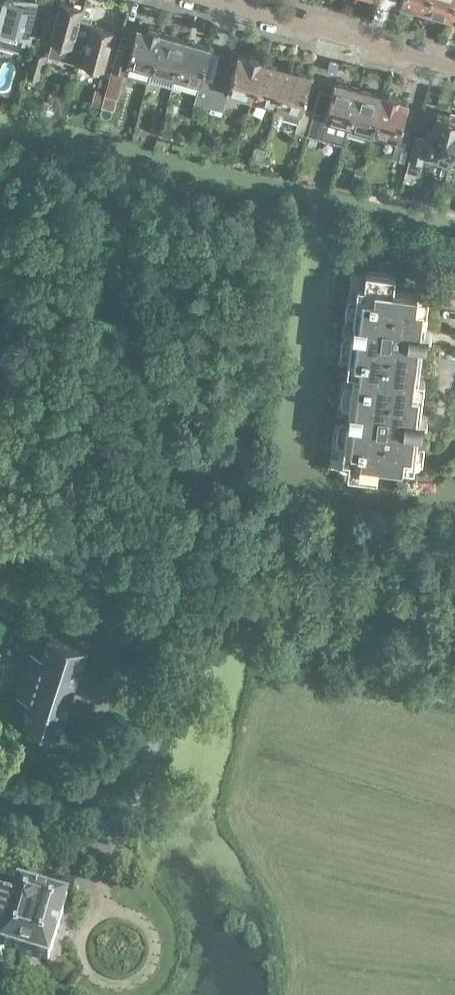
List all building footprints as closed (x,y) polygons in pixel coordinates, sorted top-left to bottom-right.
[(21,48),(23,39),(34,41),(46,1),(40,0),(0,0),(0,43),(21,48)] [(48,39),(52,40),(48,53),(79,62),(79,61),(83,48),(71,45),(78,19),(82,6),(61,0),(58,0),(48,39)] [(400,2),(424,8),(427,0),(400,0),(400,2)] [(424,8),(448,15),(452,0),(427,0),(424,8)] [(114,28),(78,19),(71,45),(83,48),(79,61),(103,68),(114,28)] [(114,60),(102,105),(114,108),(124,71),(148,78),(161,32),(136,25),(136,27),(132,26),(130,34),(122,32),(114,60)] [(161,32),(148,78),(172,85),(175,73),(185,39),(161,32)] [(185,39),(175,73),(199,80),(193,101),(205,104),(212,80),(200,77),(209,45),(185,39)] [(39,77),(45,52),(33,49),(26,74),(39,77)] [(217,81),(209,111),(220,114),(226,93),(237,96),(238,91),(252,94),(261,60),(237,54),(228,84),(217,81)] [(252,94),(276,101),(286,67),(285,67),(261,60),(252,94)] [(286,67),(276,101),(274,110),(283,112),(282,116),(297,121),(295,129),(306,132),(313,108),(301,105),(310,74),(286,67)] [(319,89),(307,133),(343,143),(346,132),(352,110),(358,87),(334,80),(330,92),(319,89)] [(352,110),(346,132),(370,139),(373,129),(383,94),(358,87),(352,110)] [(383,94),(373,129),(398,135),(392,156),(403,159),(410,135),(399,132),(407,101),(398,98),(398,96),(388,93),(387,96),(383,94)] [(450,158),(452,159),(454,147),(454,117),(439,113),(434,129),(431,128),(428,139),(416,135),(409,158),(410,159),(407,168),(419,171),(421,162),(423,162),(426,152),(450,158)] [(263,149),(255,146),(249,166),(257,169),(263,149)] [(347,372),(353,372),(419,379),(423,345),(426,345),(428,331),(424,331),(428,293),(393,289),(395,275),(366,271),(364,286),(357,285),(347,372)] [(350,460),(348,473),(348,475),(377,478),(379,463),(414,467),(418,431),(422,431),(424,417),(420,416),(425,380),(419,379),(353,372),(343,459),(350,460)] [(29,699),(22,720),(59,732),(87,646),(49,635),(42,654),(31,651),(17,696),(29,699)] [(2,948),(49,962),(67,900),(17,885),(12,901),(0,898),(0,952),(0,953),(2,948)]
